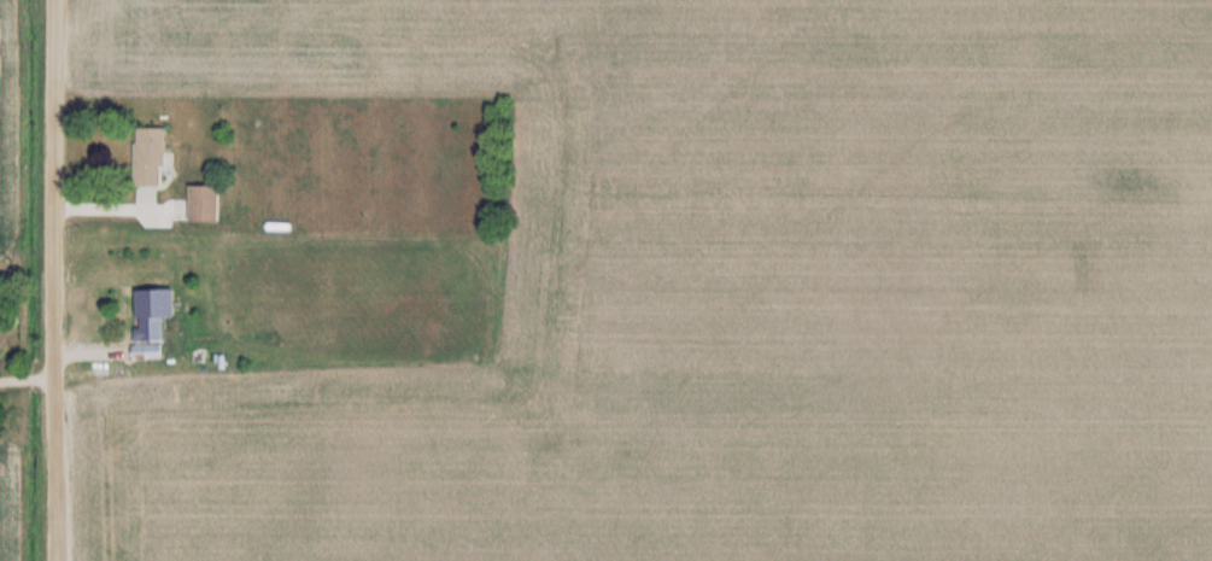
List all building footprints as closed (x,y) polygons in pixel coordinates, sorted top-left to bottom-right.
[(139,185),(169,185),(169,127),(139,127),(139,185)] [(226,185),(194,185),(194,221),(226,221),(226,185)] [(139,360),(168,360),(167,316),(138,316),(139,360)]
